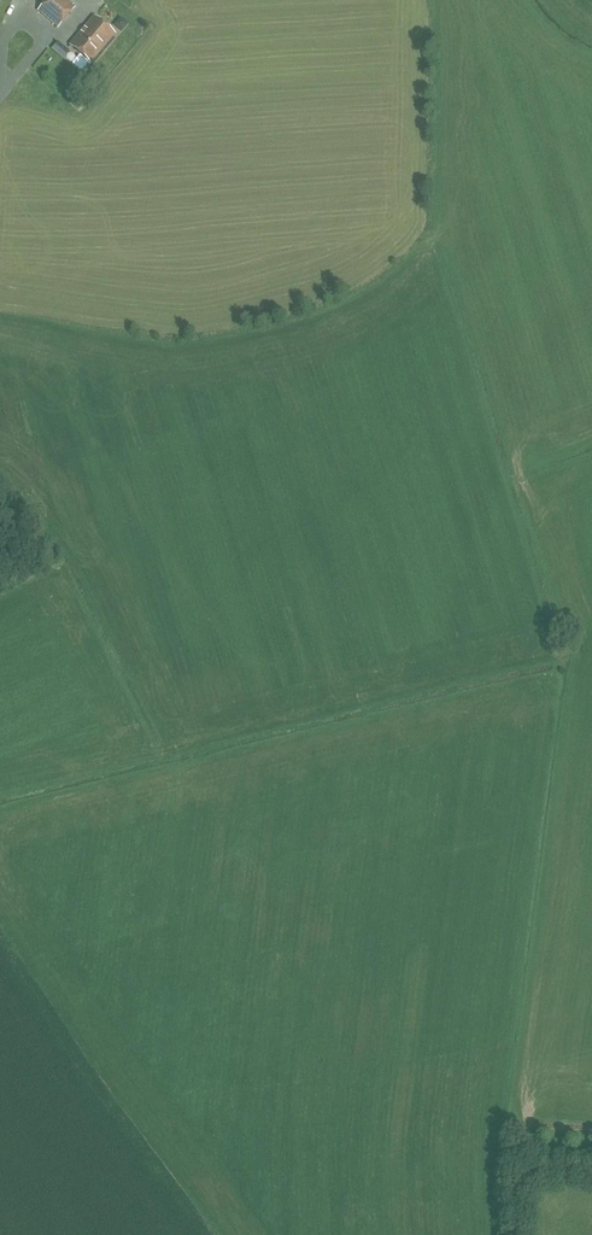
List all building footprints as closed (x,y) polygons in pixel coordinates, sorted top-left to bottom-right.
[(66,0),(44,0),(36,8),(56,28),(74,7),(66,0)] [(69,44),(91,63),(115,33),(93,15),(69,44)]
